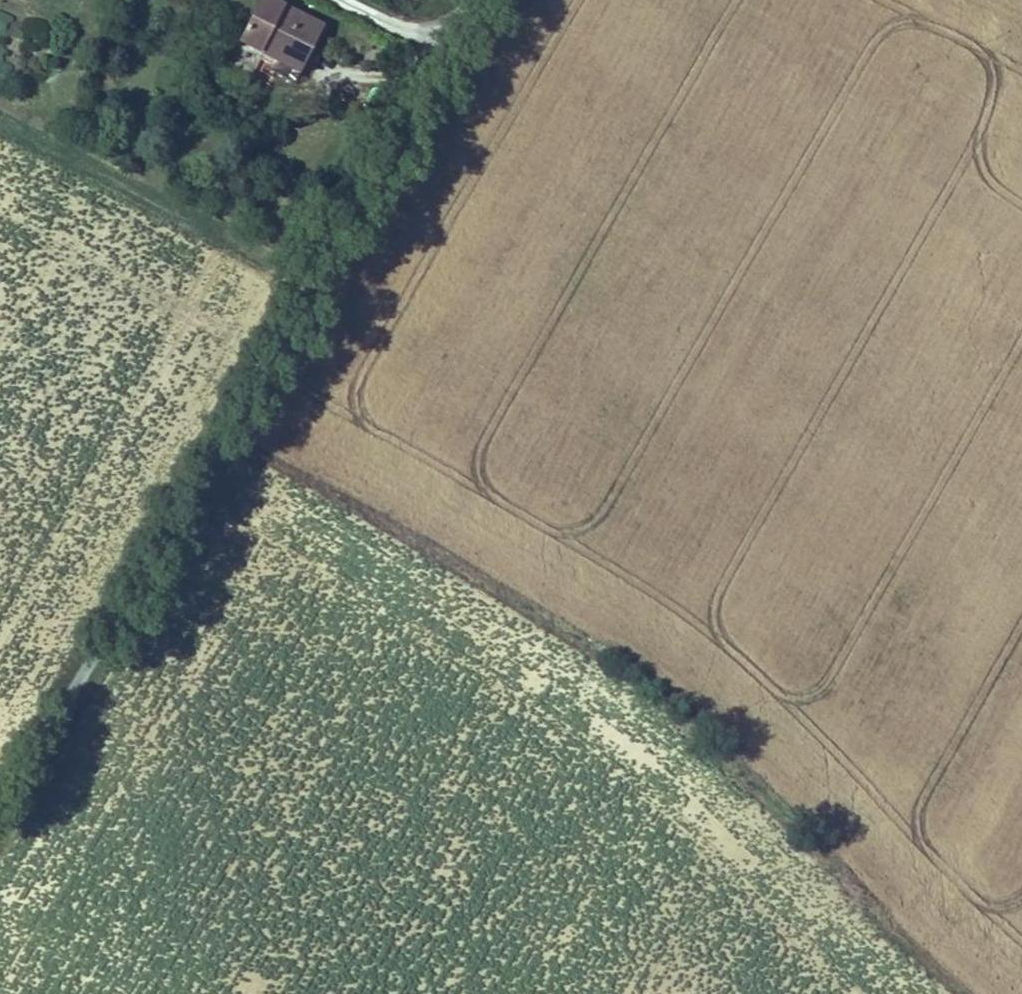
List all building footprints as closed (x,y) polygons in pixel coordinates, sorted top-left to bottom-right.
[(289,99),(313,52),(252,21),(229,68),(289,99)]
